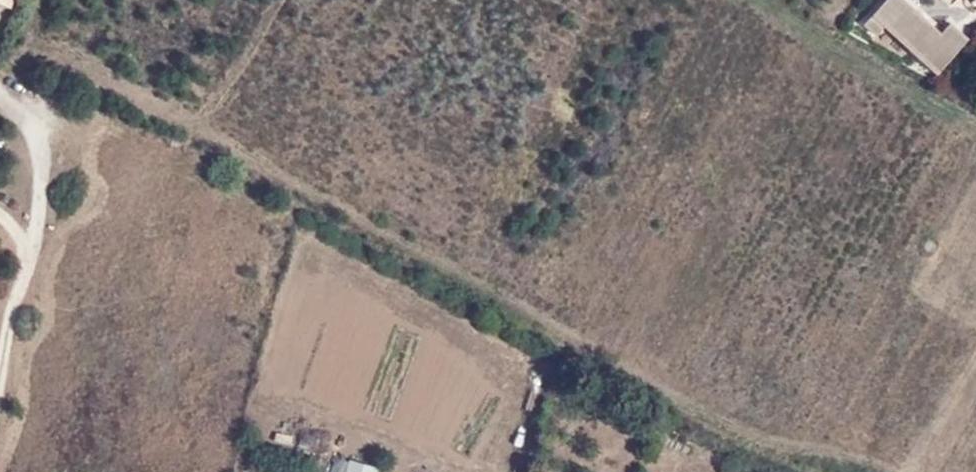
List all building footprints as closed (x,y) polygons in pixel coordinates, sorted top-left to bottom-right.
[(910,0),(877,0),(860,19),(876,33),(883,25),(937,73),(974,31),(951,11),(939,25),(910,0)] [(339,451),(333,471),(378,471),(381,463),(339,451)]
